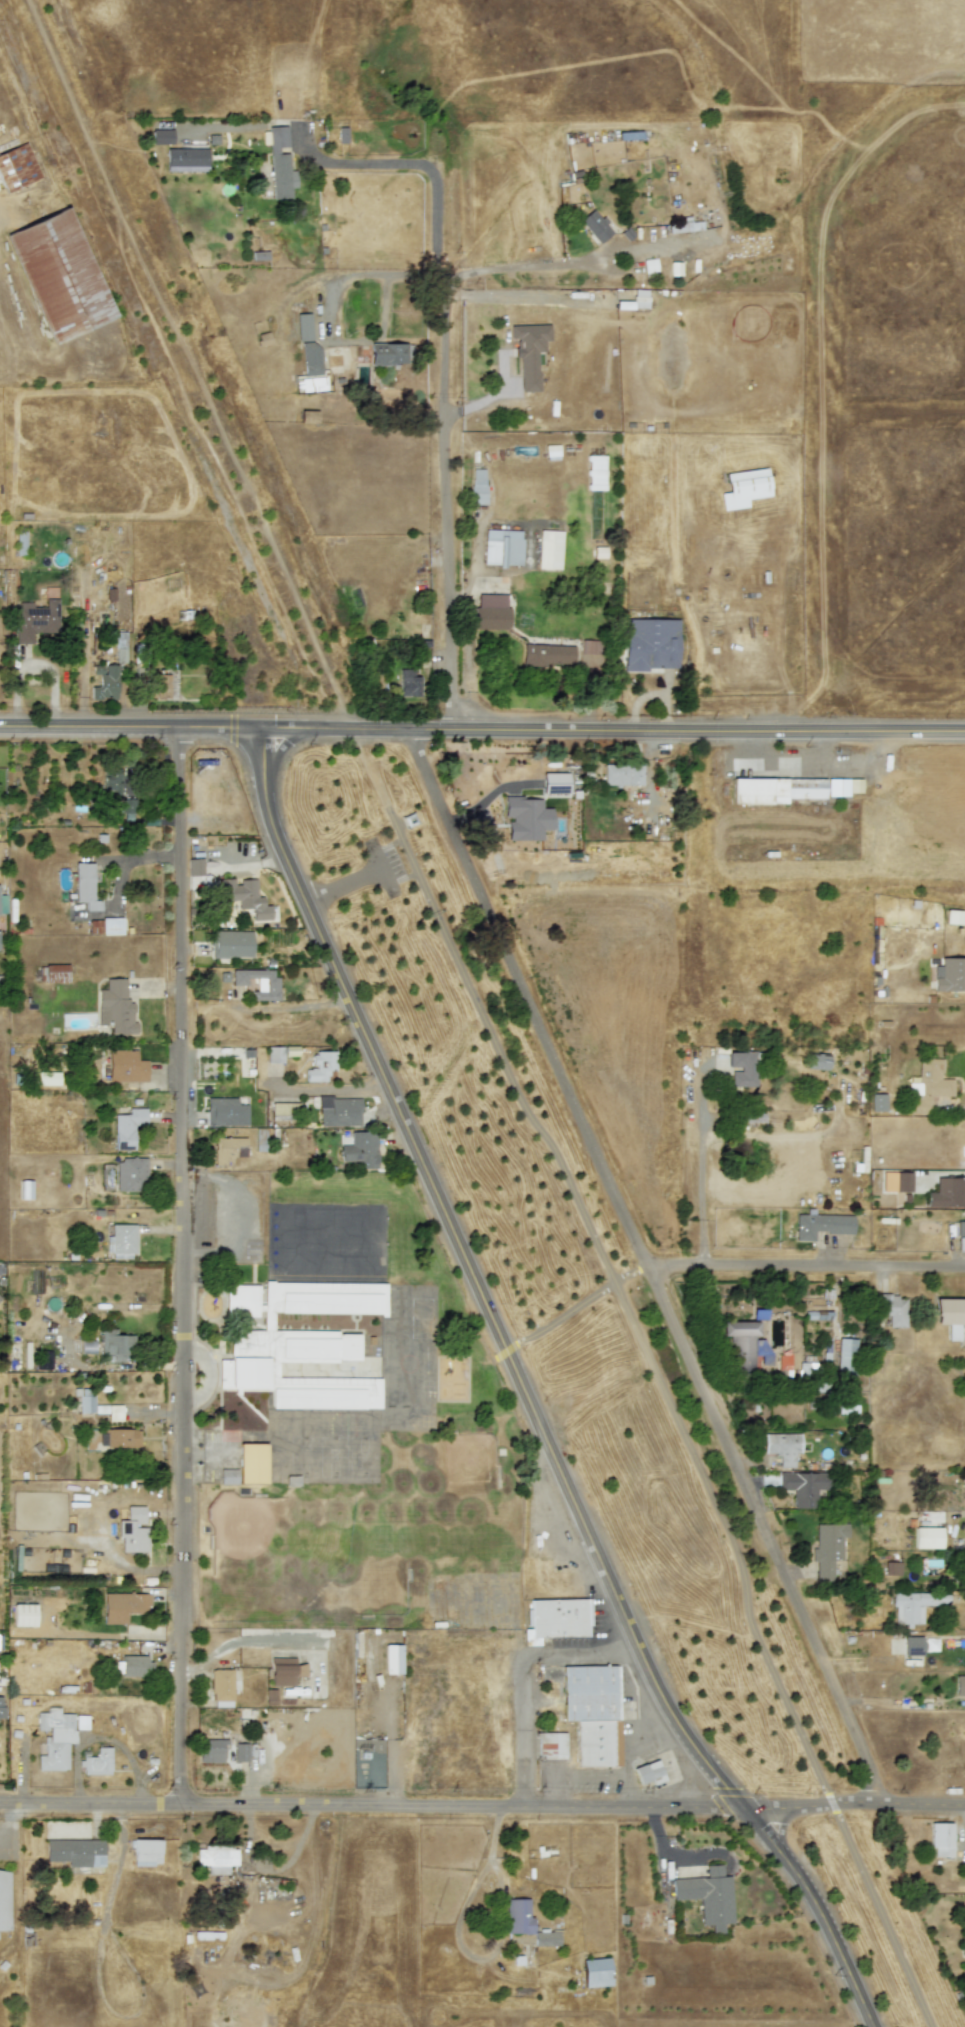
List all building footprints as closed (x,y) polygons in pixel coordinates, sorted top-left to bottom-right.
[(268,127),(272,198),(290,198),(290,188),(295,188),(294,170),(289,170),(288,153),(279,154),(278,147),(287,147),(286,126),(268,127)] [(151,130),(152,144),(173,143),(172,129),(151,130)] [(41,177),(26,142),(0,153),(0,182),(5,193),(41,177)] [(166,149),(166,169),(207,168),(207,148),(166,149)] [(114,319),(71,208),(7,232),(49,344),(114,319)] [(612,232),(593,209),(579,220),(598,244),(612,232)] [(648,290),(634,289),(633,307),(646,308),(648,290)] [(297,341),(311,341),(310,314),(296,314),(297,341)] [(520,392),(538,392),(537,351),(544,351),(544,341),(550,341),(549,325),(509,325),(509,339),(515,339),(515,357),(519,357),(520,392)] [(321,375),(320,343),(302,343),(303,375),(321,375)] [(369,364),(405,365),(406,344),(370,343),(369,364)] [(326,390),(325,376),(296,377),(296,392),(326,390)] [(316,411),(300,411),(299,422),(316,422),(316,411)] [(558,445),(545,445),(545,459),(558,459),(558,445)] [(587,490),(604,490),(604,455),(587,456),(587,490)] [(724,473),(727,492),(720,493),(721,510),(747,507),(746,499),(769,496),(766,468),(724,473)] [(485,505),(485,469),(471,469),(471,505),(485,505)] [(521,566),(522,531),(485,529),(483,565),(521,566)] [(538,568),(560,569),(562,531),(539,530),(538,568)] [(25,554),(24,533),(16,534),(16,555),(25,554)] [(475,629),(509,629),(509,608),(506,608),(506,594),(475,594),(475,629)] [(57,599),(44,599),(44,607),(32,607),(31,602),(15,602),(16,644),(32,644),(32,634),(57,633),(57,599)] [(678,620),(625,619),(624,670),(677,672),(678,620)] [(582,653),(598,654),(598,640),(582,640),(582,653)] [(574,646),(523,644),(522,665),(573,667),(574,646)] [(91,686),(90,699),(117,700),(117,665),(93,665),(92,674),(99,674),(99,687),(91,686)] [(400,696),(420,696),(420,676),(414,676),(414,669),(400,669),(400,696)] [(169,699),(169,675),(154,674),(153,698),(169,699)] [(641,786),(641,765),(603,764),(603,786),(641,786)] [(102,790),(123,791),(124,767),(103,766),(102,790)] [(568,794),(568,773),(542,774),(543,794),(568,794)] [(732,804),(785,804),(785,798),(825,799),(825,780),(732,778),(732,804)] [(861,780),(827,779),(827,797),(849,797),(849,792),(861,792),(861,780)] [(507,840),(542,841),(542,830),(551,830),(551,808),(542,808),(542,798),(504,798),(504,819),(508,819),(507,840)] [(123,819),(134,819),(133,799),(122,799),(123,819)] [(203,875),(202,859),(188,859),(188,876),(203,875)] [(101,911),(101,900),(94,900),(93,863),(75,863),(75,903),(85,903),(86,911),(101,911)] [(256,880),(237,880),(237,879),(219,879),(220,912),(230,911),(230,901),(238,901),(239,909),(252,909),(252,921),(271,921),(270,905),(263,906),(263,897),(256,898),(256,880)] [(962,910),(946,910),(945,923),(962,924),(962,910)] [(123,918),(102,918),(102,934),(122,935),(123,918)] [(252,932),(210,931),(210,957),(251,958),(252,932)] [(940,958),(940,965),(933,965),(933,991),(964,991),(964,958),(940,958)] [(39,965),(39,982),(68,981),(68,965),(39,965)] [(272,970),(232,969),(232,985),(246,985),(246,978),(257,978),(256,991),(252,991),(252,1000),(278,1000),(278,977),(272,977),(272,970)] [(97,1025),(111,1026),(111,1034),(136,1034),(136,1022),(132,1022),(133,1001),(125,1000),(125,978),(105,978),(105,989),(98,989),(97,1025)] [(268,1063),(283,1063),(282,1047),(268,1047),(268,1063)] [(147,1060),(136,1060),(137,1050),(108,1050),(107,1081),(146,1082),(147,1060)] [(305,1082),(327,1082),(327,1070),(335,1071),(335,1052),(312,1052),(311,1067),(305,1067),(305,1082)] [(731,1087),(756,1087),(757,1052),(728,1052),(727,1067),(740,1067),(739,1072),(731,1072),(731,1087)] [(806,1069),(828,1070),(828,1054),(806,1053),(806,1069)] [(908,1114),(929,1114),(929,1098),(952,1098),(952,1079),(941,1079),(941,1059),(918,1059),(918,1083),(908,1083),(908,1114)] [(886,1111),(886,1094),(870,1094),(871,1111),(886,1111)] [(247,1125),(247,1104),(237,1104),(236,1097),(206,1098),(207,1126),(247,1125)] [(318,1126),(359,1126),(360,1098),(319,1097),(318,1126)] [(114,1115),(115,1150),(135,1149),(135,1123),(146,1123),(146,1108),(128,1108),(129,1114),(114,1115)] [(376,1169),(376,1132),(350,1132),(350,1145),(340,1145),(340,1161),(359,1161),(359,1169),(376,1169)] [(213,1165),(231,1165),(231,1157),(245,1157),(245,1138),(214,1137),(213,1165)] [(145,1158),(116,1159),(117,1192),(146,1191),(145,1158)] [(911,1192),(911,1172),(882,1171),(882,1191),(911,1192)] [(935,1178),(936,1192),(927,1192),(927,1208),(964,1207),(964,1178),(935,1178)] [(33,1180),(20,1181),(20,1199),(33,1199),(33,1180)] [(853,1215),(796,1214),(795,1240),(814,1241),(814,1232),(853,1233),(853,1215)] [(956,1221),(957,1236),(964,1236),(964,1221),(956,1221)] [(108,1258),(134,1259),(134,1225),(111,1224),(110,1236),(108,1236),(108,1258)] [(218,1388),(272,1389),(271,1408),(380,1410),(380,1379),(278,1377),(279,1361),(359,1362),(359,1332),(274,1331),(274,1313),(385,1314),(386,1284),(265,1282),(264,1303),(258,1303),(259,1285),(226,1285),(226,1316),(259,1316),(259,1312),(264,1312),(264,1330),(231,1330),(231,1359),(219,1359),(218,1388)] [(905,1327),(905,1296),(878,1296),(878,1315),(888,1315),(888,1327),(905,1327)] [(934,1324),(948,1324),(948,1341),(963,1340),(963,1349),(964,1349),(964,1298),(934,1298),(934,1324)] [(752,1372),(753,1337),(757,1337),(757,1322),(721,1321),(721,1336),(732,1336),(731,1371),(752,1372)] [(116,1335),(116,1329),(101,1329),(102,1354),(113,1354),(113,1362),(126,1362),(126,1347),(131,1347),(130,1335),(116,1335)] [(854,1385),(856,1339),(838,1338),(836,1384),(854,1385)] [(94,1340),(81,1341),(81,1354),(94,1354),(94,1340)] [(768,1340),(753,1340),(754,1356),(761,1356),(761,1365),(769,1365),(768,1340)] [(37,1369),(50,1369),(51,1352),(38,1352),(37,1369)] [(79,1413),(93,1413),(94,1388),(79,1388),(79,1413)] [(108,1413),(108,1419),(121,1420),(121,1406),(95,1405),(94,1413),(108,1413)] [(139,1447),(140,1430),(99,1429),(98,1447),(139,1447)] [(763,1434),(763,1454),(778,1454),(779,1467),(793,1467),(793,1453),(800,1453),(800,1433),(763,1434)] [(265,1483),(265,1443),(238,1444),(239,1483),(265,1483)] [(219,1484),(236,1484),(236,1469),(219,1469),(219,1484)] [(793,1509),(816,1508),(815,1499),(829,1499),(828,1472),(779,1473),(779,1490),(793,1489),(793,1509)] [(117,1520),(117,1538),(121,1538),(121,1552),(145,1552),(145,1506),(126,1506),(126,1521),(117,1520)] [(815,1524),(815,1549),(811,1549),(811,1562),(815,1562),(815,1580),(832,1580),(832,1560),(842,1560),(842,1537),(848,1537),(847,1524),(815,1524)] [(941,1548),(941,1528),(914,1527),(914,1548),(941,1548)] [(901,1562),(885,1562),(884,1574),(900,1575),(901,1562)] [(894,1625),(912,1625),(912,1623),(923,1624),(923,1604),(948,1605),(949,1593),(894,1592),(894,1625)] [(103,1623),(126,1624),(126,1613),(150,1613),(150,1593),(103,1593),(103,1623)] [(529,1600),(530,1629),(523,1629),(524,1646),(539,1645),(539,1637),(587,1636),(586,1627),(591,1626),(590,1598),(529,1600)] [(34,1626),(35,1604),(13,1604),(12,1625),(34,1626)] [(903,1655),(925,1656),(925,1637),(904,1636),(903,1655)] [(401,1674),(401,1645),(384,1645),(384,1674),(401,1674)] [(121,1676),(147,1676),(147,1656),(121,1655),(121,1676)] [(295,1658),(271,1657),(270,1686),(294,1686),(294,1676),(305,1676),(305,1664),(294,1664),(295,1658)] [(618,1766),(616,1666),(562,1666),(562,1721),(575,1720),(576,1766),(618,1766)] [(210,1669),(211,1701),(232,1700),(232,1669),(210,1669)] [(955,1695),(964,1695),(964,1675),(955,1675),(955,1695)] [(265,1704),(275,1704),(275,1689),(266,1689),(265,1704)] [(37,1770),(67,1770),(67,1743),(74,1743),(74,1714),(59,1713),(59,1707),(46,1707),(46,1713),(37,1713),(36,1733),(44,1733),(43,1755),(37,1755),(37,1770)] [(88,1715),(76,1716),(76,1729),(88,1729),(88,1715)] [(565,1732),(538,1733),(538,1759),(565,1758),(565,1732)] [(225,1739),(199,1740),(199,1763),(211,1762),(211,1757),(225,1757),(225,1739)] [(247,1743),(234,1743),(235,1761),(247,1761),(247,1743)] [(652,1785),(664,1781),(657,1759),(633,1767),(639,1784),(650,1781),(652,1785)] [(933,1857),(952,1857),(951,1823),(929,1823),(930,1848),(933,1848),(933,1857)] [(46,1862),(67,1862),(67,1867),(104,1867),(104,1840),(46,1840),(46,1862)] [(133,1865),(160,1866),(160,1840),(134,1840),(133,1865)] [(196,1865),(207,1865),(207,1874),(228,1875),(228,1866),(236,1866),(236,1848),(196,1848),(196,1865)] [(672,1878),(673,1900),(700,1899),(701,1925),(711,1925),(712,1934),(724,1933),(723,1923),(732,1923),(730,1876),(721,1876),(721,1865),(705,1865),(705,1877),(672,1878)] [(10,1871),(0,1871),(0,1930),(10,1930),(10,1871)] [(507,1934),(533,1933),(533,1917),(529,1917),(528,1899),(506,1899),(507,1934)] [(534,1946),(559,1946),(559,1932),(534,1932),(534,1946)] [(581,1960),(584,1988),(611,1985),(609,1957),(581,1960)]
